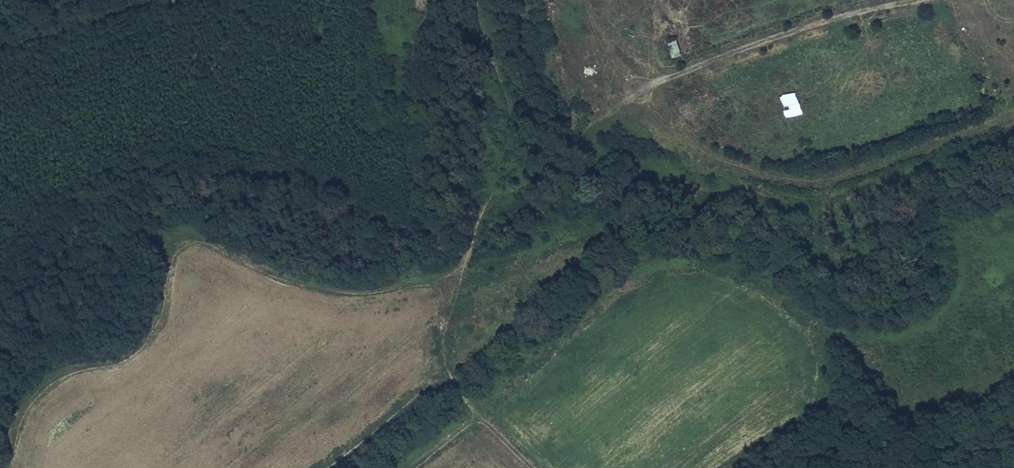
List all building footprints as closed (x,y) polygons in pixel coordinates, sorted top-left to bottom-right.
[(676,39),(666,42),(671,58),(681,55),(676,39)] [(780,94),(783,118),(800,115),(797,92),(780,94)]
